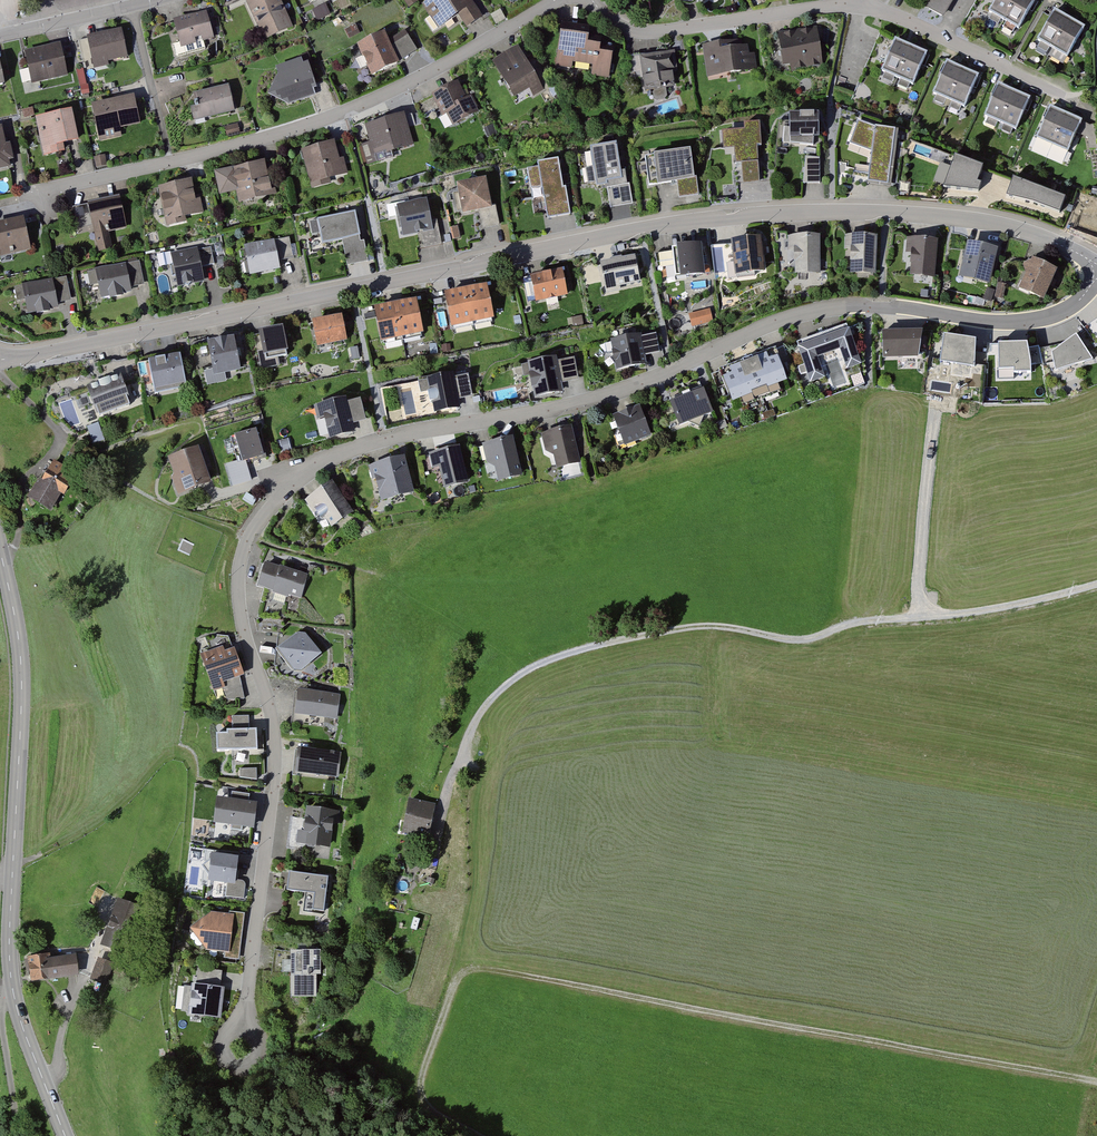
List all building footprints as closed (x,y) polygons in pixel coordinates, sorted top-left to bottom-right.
[(267,40),(297,28),(286,0),(251,0),(267,40)] [(422,5),(438,29),(439,28),(456,17),(458,15),(471,6),(467,0),(429,0),(423,4),(422,5)] [(458,15),(467,28),(483,16),(471,0),(467,0),(471,6),(458,15)] [(927,7),(944,16),(953,0),(931,0),(927,7)] [(1037,0),(1006,0),(997,15),(1024,31),(1041,2),(1037,0)] [(212,13),(178,23),(186,50),(220,40),(212,13)] [(1092,30),(1063,14),(1046,44),(1075,60),(1092,30)] [(822,31),(785,36),(790,71),(827,66),(822,31)] [(125,33),(92,40),(98,68),(131,62),(125,33)] [(589,37),(560,33),(555,67),(572,69),(573,63),(592,66),(591,76),(609,78),(612,54),(600,52),(600,45),(588,43),(589,37)] [(391,37),(363,51),(378,79),(406,64),(404,61),(422,51),(416,40),(397,49),(391,37)] [(87,69),(94,67),(87,39),(79,41),(87,69)] [(926,53),(896,41),(883,71),(913,84),(926,53)] [(734,42),(706,46),(711,76),(750,70),(747,48),(735,49),(734,42)] [(66,46),(31,54),(38,84),(72,76),(66,46)] [(525,48),(496,62),(514,97),(527,91),(529,95),(544,88),(525,48)] [(676,52),(643,57),(647,86),(680,82),(676,52)] [(309,62),(281,71),(283,82),(275,98),(292,108),(319,99),(309,62)] [(985,76),(956,64),(943,95),(972,107),(985,76)] [(463,84),(437,95),(446,115),(451,112),(458,127),(483,116),(475,99),(471,101),(463,84)] [(1035,100),(1006,88),(993,118),(1021,130),(1035,100)] [(231,90),(199,97),(204,121),(237,114),(231,90)] [(141,100),(97,106),(103,141),(125,138),(123,128),(145,125),(141,100)] [(1036,139),(1052,146),(1066,113),(1050,106),(1036,139)] [(77,112),(43,119),(50,154),(68,150),(67,144),(83,141),(77,112)] [(819,113),(789,114),(790,143),(813,145),(814,137),(819,137),(819,113)] [(1082,120),(1066,113),(1052,146),(1068,153),(1082,120)] [(410,119),(370,128),(377,158),(417,149),(410,119)] [(875,128),(859,121),(850,144),(872,153),(868,182),(877,184),(888,185),(895,131),(875,128)] [(743,131),(721,132),(722,150),(733,149),(734,163),(741,163),(743,183),(751,183),(759,182),(757,147),(760,147),(759,123),(743,124),(743,131)] [(0,130),(0,169),(16,166),(9,129),(0,130)] [(617,144),(590,149),(597,186),(605,185),(605,188),(607,188),(627,184),(625,171),(621,172),(617,144)] [(342,146),(307,153),(314,186),(349,179),(342,146)] [(690,152),(645,159),(649,185),(676,182),(677,190),(678,198),(699,195),(697,178),(694,178),(690,152)] [(812,184),(820,183),(819,158),(805,157),(803,184),(812,184)] [(982,168),(955,158),(944,188),(978,192),(981,184),(977,183),(982,168)] [(538,168),(527,170),(530,189),(542,187),(548,217),(559,215),(570,214),(565,188),(562,189),(557,161),(537,164),(538,168)] [(274,164),(222,173),(225,196),(241,193),(242,202),(280,196),(274,164)] [(1013,179),(1007,197),(1059,213),(1064,199),(1013,179)] [(485,180),(458,186),(464,215),(478,212),(482,230),(492,228),(499,226),(495,205),(491,206),(485,180)] [(199,183),(164,188),(170,222),(204,216),(199,183)] [(607,188),(610,208),(620,207),(633,205),(629,184),(627,184),(607,188)] [(427,199),(396,205),(403,237),(433,231),(427,199)] [(124,200),(76,208),(80,229),(97,227),(101,253),(111,251),(108,234),(129,231),(124,200)] [(355,214),(318,221),(322,243),(343,240),(359,236),(355,214)] [(31,220),(4,225),(10,256),(37,251),(31,220)] [(457,227),(450,229),(453,240),(460,238),(457,227)] [(850,273),(876,274),(877,237),(845,235),(844,250),(851,250),(850,273)] [(359,236),(343,240),(348,266),(358,264),(368,261),(364,242),(360,243),(359,236)] [(826,237),(794,236),(794,250),(798,250),(797,280),(824,281),(826,237)] [(288,238),(244,248),(250,276),(280,269),(277,258),(285,257),(292,255),(288,238)] [(732,241),(730,242),(735,276),(736,276),(750,275),(765,273),(761,238),(746,240),(732,241)] [(944,241),(913,238),(911,253),(915,254),(913,275),(940,278),(944,241)] [(969,242),(967,242),(959,277),(976,282),(988,285),(989,285),(998,249),(981,245),(969,242)] [(197,248),(170,254),(177,288),(204,283),(205,282),(202,266),(208,265),(214,264),(211,248),(197,251),(197,248)] [(710,248),(661,251),(662,268),(676,267),(677,279),(712,277),(710,248)] [(635,256),(600,263),(606,293),(621,290),(620,287),(641,283),(635,256)] [(1066,269),(1042,258),(1040,263),(1032,264),(1037,274),(1031,288),(1053,298),(1066,269)] [(140,262),(87,272),(90,286),(98,284),(101,300),(132,294),(130,287),(138,286),(144,285),(140,262)] [(570,272),(540,275),(542,301),(572,299),(570,272)] [(65,277),(14,288),(17,302),(24,300),(28,316),(59,309),(58,303),(64,302),(70,301),(65,277)] [(530,302),(535,301),(531,278),(525,279),(530,302)] [(495,287),(455,292),(459,325),(499,320),(495,287)] [(416,300),(395,304),(402,338),(423,334),(416,300)] [(381,343),(402,338),(395,304),(374,308),(381,343)] [(690,313),(692,325),(714,321),(712,309),(690,313)] [(349,318),(321,321),(323,346),(352,344),(349,318)] [(857,326),(804,342),(815,380),(830,376),(824,355),(848,348),(853,367),(868,363),(857,326)] [(292,328),(267,331),(269,352),(262,353),(263,367),(287,365),(286,356),(294,355),(292,328)] [(923,332),(882,332),(883,360),(918,359),(923,332)] [(611,341),(617,371),(647,365),(645,355),(642,337),(641,335),(611,341)] [(656,335),(642,337),(645,355),(660,352),(656,335)] [(975,342),(944,336),(940,363),(974,370),(975,342)] [(1051,354),(1055,372),(1092,360),(1075,337),(1051,354)] [(243,341),(217,343),(218,372),(245,371),(243,341)] [(998,345),(999,371),(1014,371),(1014,375),(1030,374),(1027,344),(998,345)] [(784,348),(728,368),(739,400),(795,380),(784,348)] [(188,357),(155,361),(158,390),(191,386),(188,357)] [(565,358),(536,360),(538,395),(566,393),(565,382),(582,381),(580,362),(565,363),(565,358)] [(463,373),(435,376),(439,412),(466,409),(465,398),(478,397),(476,375),(463,377),(463,373)] [(128,376),(94,387),(103,415),(137,404),(128,376)] [(709,389),(678,401),(689,428),(720,416),(709,389)] [(82,395),(61,402),(69,427),(90,420),(82,395)] [(352,399),(322,404),(325,419),(331,418),(334,439),(358,435),(357,424),(372,421),(369,399),(353,402),(352,399)] [(646,409),(619,418),(628,444),(655,436),(646,409)] [(88,427),(96,447),(107,443),(99,423),(88,427)] [(575,429),(547,434),(550,453),(557,452),(560,468),(581,464),(575,429)] [(267,432),(247,436),(252,461),(271,458),(267,432)] [(518,441),(487,445),(489,463),(498,462),(500,479),(523,476),(518,441)] [(198,448),(168,459),(173,475),(172,479),(178,496),(212,484),(198,448)] [(467,450),(436,453),(437,469),(445,468),(447,486),(471,484),(467,450)] [(411,459),(375,466),(382,504),(418,497),(411,459)] [(45,480),(35,499),(56,510),(64,495),(66,496),(79,473),(59,462),(48,482),(45,480)] [(356,516),(338,485),(309,503),(315,513),(322,508),(334,529),(356,516)] [(314,576),(272,563),(265,586),(307,599),(314,576)] [(307,634),(286,650),(305,674),(326,658),(307,634)] [(223,648),(200,656),(213,693),(225,689),(223,685),(244,677),(234,649),(224,653),(223,648)] [(342,697),(295,692),(292,724),(323,727),(324,718),(339,720),(342,697)] [(232,717),(232,731),(249,730),(249,716),(232,717)] [(217,753),(258,751),(257,730),(249,730),(232,731),(226,732),(227,735),(216,736),(217,753)] [(343,753),(300,748),(297,775),(340,780),(343,753)] [(251,767),(251,754),(233,755),(234,768),(251,767)] [(240,778),(257,780),(256,769),(239,769),(240,778)] [(264,804),(223,800),(221,823),(262,827),(264,804)] [(442,805),(417,801),(411,830),(436,835),(442,805)] [(339,812),(313,809),(311,831),(302,830),(300,844),(335,848),(339,812)] [(204,886),(210,843),(192,841),(187,884),(204,886)] [(246,858),(219,855),(216,882),(229,883),(227,899),(246,901),(248,881),(243,881),(246,858)] [(336,879),(298,873),(295,892),(320,896),(318,910),(331,912),(336,879)] [(141,907),(121,900),(106,942),(126,949),(141,907)] [(206,951),(230,954),(234,916),(211,913),(190,931),(206,951)] [(321,977),(320,953),(302,953),(302,952),(291,952),(291,999),(317,999),(317,977),(321,977)] [(53,954),(33,957),(36,982),(84,975),(81,955),(54,959),(53,954)] [(114,965),(101,960),(93,980),(107,985),(114,965)] [(226,974),(204,972),(203,985),(198,985),(195,1017),(227,1020),(230,988),(224,987),(226,974)] [(189,1014),(192,987),(186,986),(182,1013),(189,1014)]
